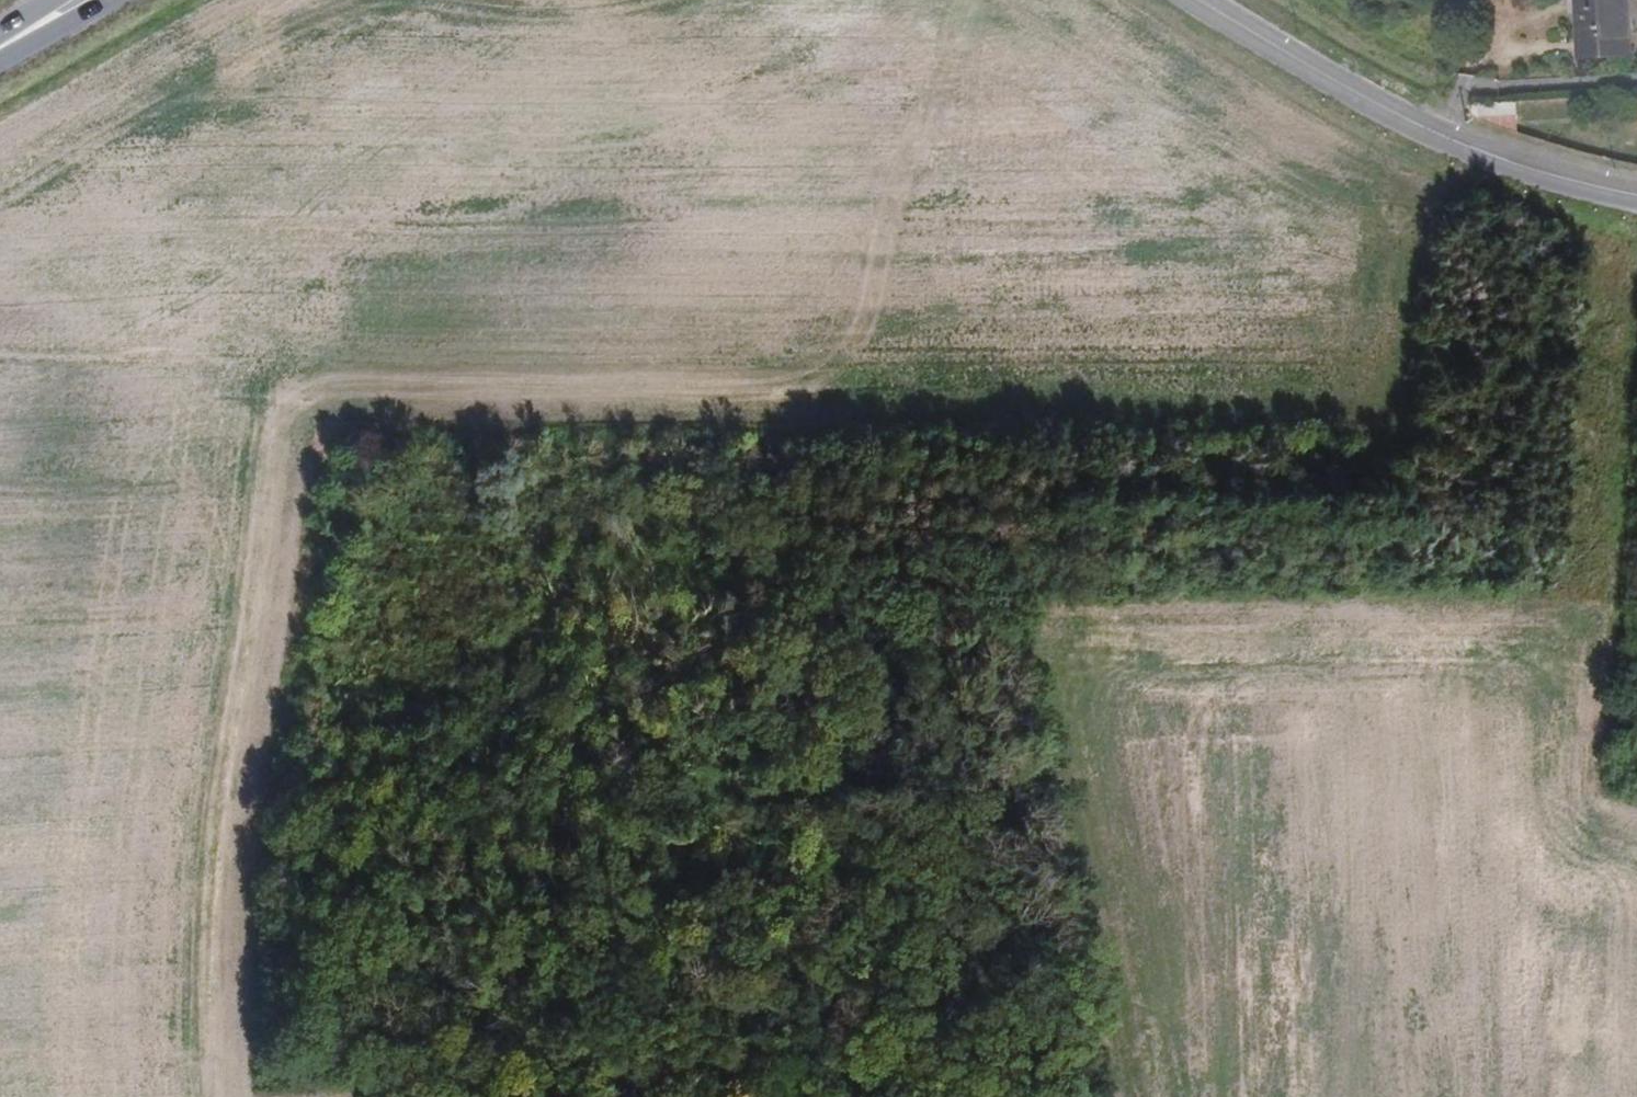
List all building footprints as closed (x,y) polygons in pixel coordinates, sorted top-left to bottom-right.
[(1580,57),(1632,54),(1629,0),(1577,0),(1580,57)]
